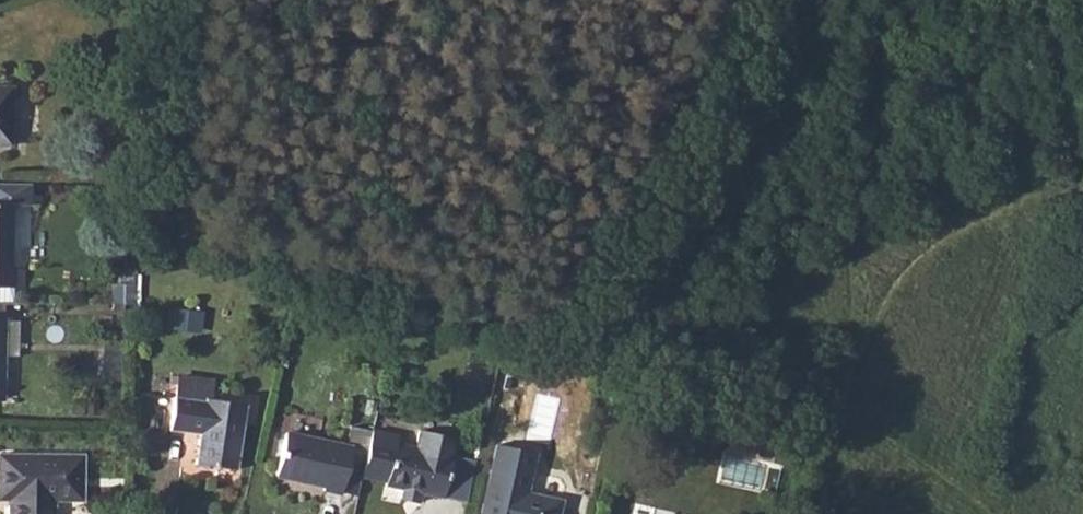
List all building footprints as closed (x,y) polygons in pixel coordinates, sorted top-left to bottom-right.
[(10,145),(10,87),(0,87),(0,145),(10,145)] [(13,287),(13,268),(9,268),(10,204),(0,204),(0,287),(13,287)] [(172,397),(167,430),(197,435),(193,464),(235,471),(244,404),(206,399),(208,387),(190,384),(188,399),(172,397)] [(778,428),(766,424),(762,440),(774,444),(778,428)] [(395,443),(385,484),(444,498),(454,456),(452,456),(455,439),(419,432),(415,447),(395,443)] [(339,495),(340,493),(350,448),(284,433),(273,476),(322,487),(321,492),(339,495)] [(562,500),(527,493),(536,454),(496,445),(489,480),(481,513),(559,513),(562,500)] [(0,456),(0,499),(8,500),(8,513),(52,513),(52,501),(81,500),(81,456),(0,456)]
